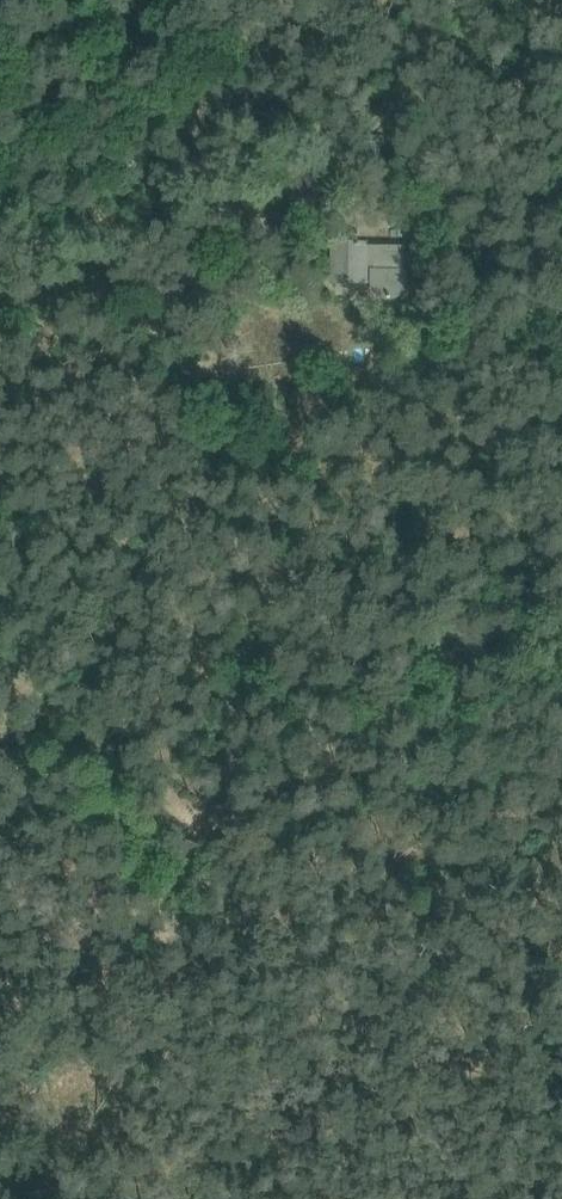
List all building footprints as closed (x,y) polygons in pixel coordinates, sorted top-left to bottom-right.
[(335,282),(374,283),(375,284),(375,287),(376,289),(378,291),(380,293),(382,294),(384,295),(387,296),(389,296),(392,296),(394,296),(397,294),(399,293),(401,291),(402,289),(403,287),(404,283),(404,246),(335,245),(335,282)]
